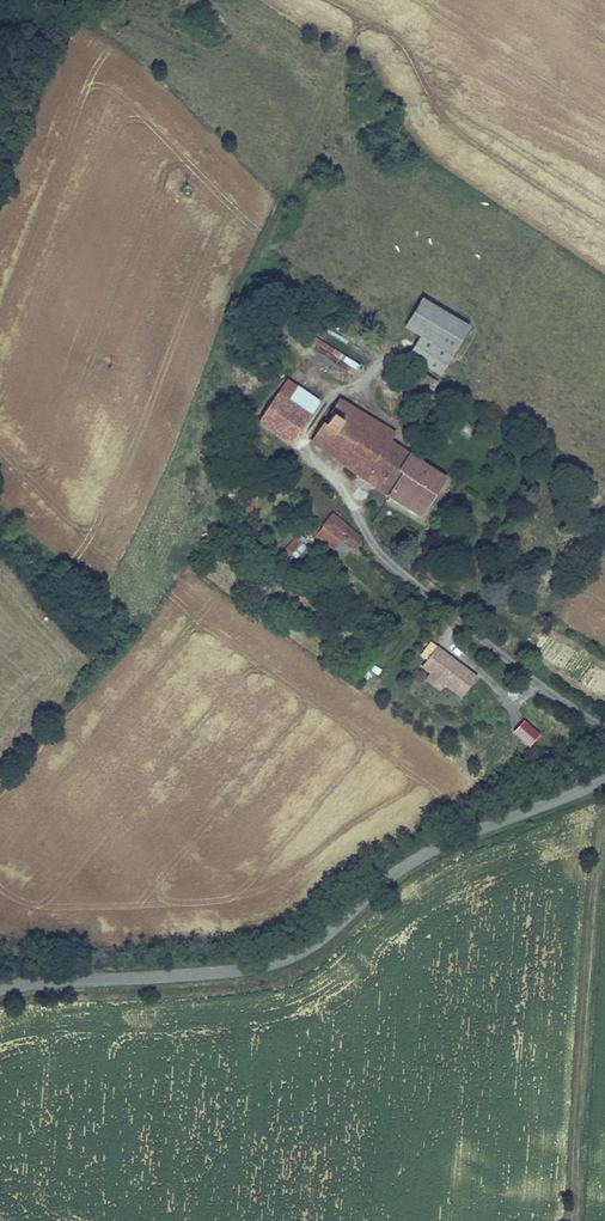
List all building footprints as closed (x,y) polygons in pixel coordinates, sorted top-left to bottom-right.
[(403,325),(418,335),(452,354),(470,324),(421,295),(403,325)] [(406,356),(439,376),(452,354),(418,335),(406,356)] [(400,386),(405,389),(416,369),(412,366),(400,386)] [(405,389),(423,399),(434,379),(416,369),(405,389)] [(289,445),(319,400),(286,377),(255,422),(289,445)] [(340,394),(328,413),(332,416),(325,426),(321,423),(309,442),(385,492),(400,469),(398,468),(409,450),(390,437),(394,430),(340,394)] [(325,426),(332,416),(328,413),(321,423),(325,426)] [(418,513),(445,473),(409,450),(398,468),(400,469),(385,492),(418,513)] [(322,526),(315,535),(341,558),(360,536),(332,511),(320,524),(322,526)] [(299,535),(290,545),(296,550),(304,539),(299,535)] [(460,696),(476,675),(437,644),(420,666),(428,672),(423,678),(438,690),(444,684),(460,696)] [(542,735),(524,718),(512,730),(530,747),(542,735)]
